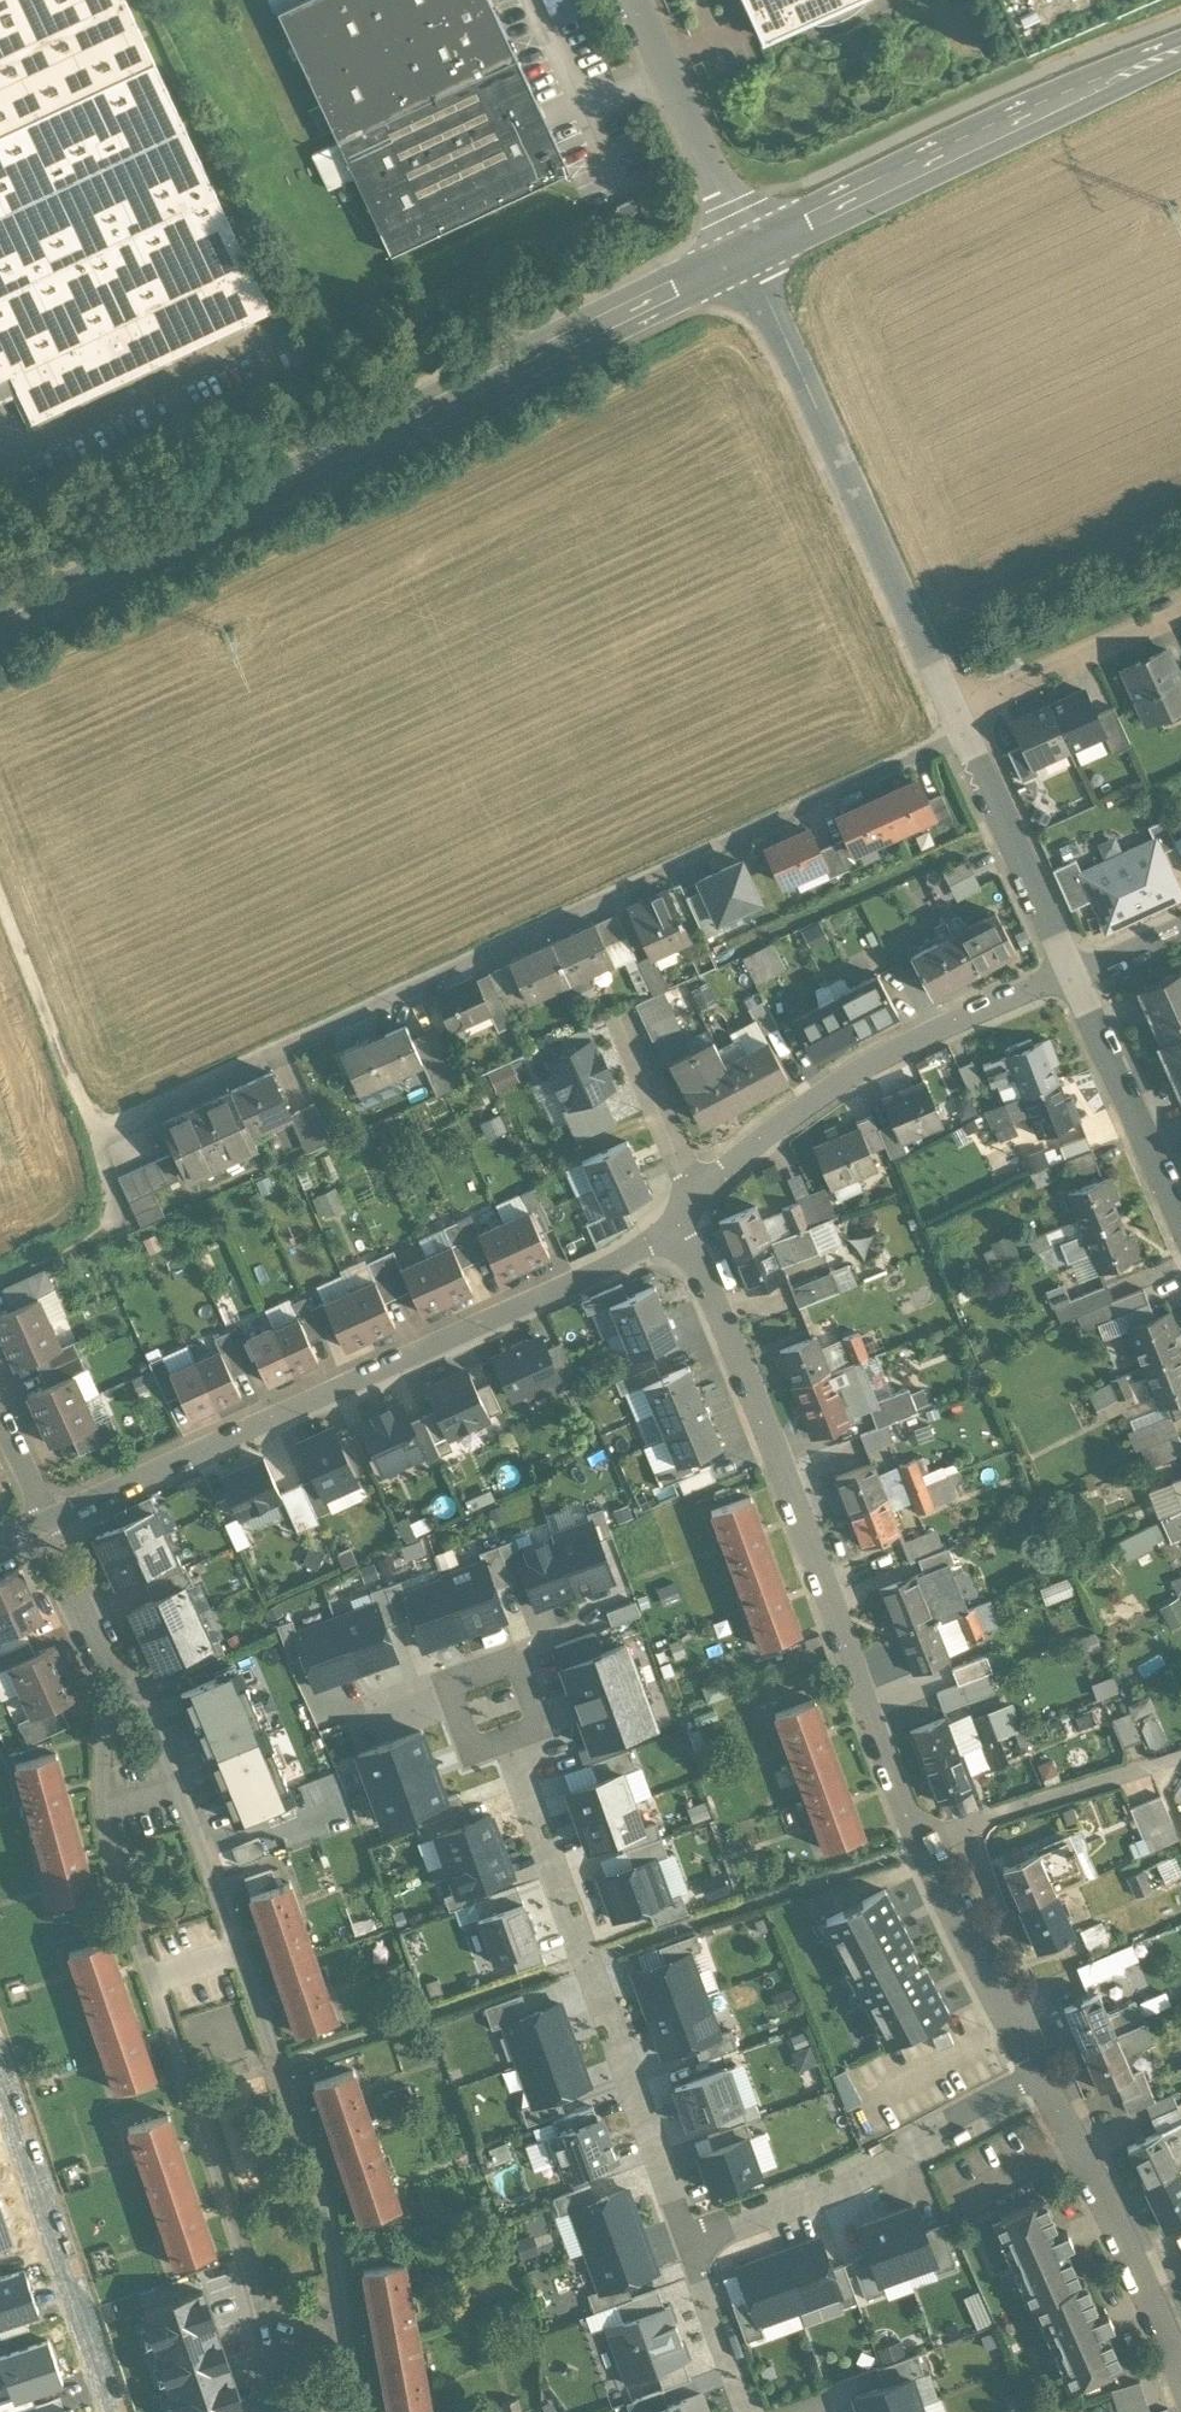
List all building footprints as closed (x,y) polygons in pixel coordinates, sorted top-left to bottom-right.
[(184,131),(123,0),(0,0),(0,217),(184,131)] [(277,14),(337,144),(515,60),(487,0),(306,0),(277,14)] [(763,39),(808,18),(813,22),(820,23),(834,21),(847,15),(859,6),(864,0),(745,0),(763,39)] [(337,144),(310,156),(327,193),(354,180),(390,257),(568,173),(515,60),(337,144)] [(0,217),(0,399),(16,392),(32,425),(215,339),(192,290),(246,265),(184,131),(0,217)] [(634,201),(617,208),(622,219),(638,212),(634,201)] [(246,265),(192,290),(215,339),(269,314),(246,265)] [(1141,666),(1140,662),(1122,671),(1146,724),(1164,715),(1162,712),(1170,708),(1172,712),(1180,708),(1180,684),(1176,672),(1166,650),(1148,659),(1150,662),(1141,666)] [(1083,691),(1048,707),(1067,750),(1102,735),(1103,735),(1094,716),(1083,691)] [(1048,707),(1012,723),(1022,745),(1032,766),(1033,766),(1067,750),(1048,707)] [(1112,707),(1094,716),(1103,735),(1102,735),(1111,754),(1130,746),(1112,707)] [(1022,745),(1007,752),(1021,782),(1037,774),(1033,766),(1032,766),(1022,745)] [(916,778),(875,797),(892,832),(931,814),(933,814),(927,800),(916,778)] [(952,821),(940,794),(927,800),(933,814),(931,814),(937,827),(952,821)] [(875,797),(837,815),(847,837),(853,850),(855,849),(892,832),(875,797)] [(1164,821),(1147,828),(1153,841),(1154,840),(1160,854),(1176,847),(1164,821)] [(807,830),(766,849),(781,883),(822,864),(823,864),(817,851),(807,830)] [(855,849),(853,850),(847,837),(833,844),(845,869),(861,862),(855,849)] [(1081,874),(1080,875),(1091,901),(1106,932),(1180,898),(1160,854),(1154,840),(1153,841),(1081,874)] [(845,869),(833,844),(817,851),(823,864),(822,864),(828,877),(845,869)] [(944,903),(986,884),(974,856),(931,875),(944,903)] [(1081,874),(1075,861),(1052,871),(1070,911),(1091,901),(1080,875),(1081,874)] [(717,920),(757,902),(739,862),(699,881),(703,890),(717,920)] [(703,937),(721,929),(717,920),(703,890),(686,898),(703,937)] [(665,891),(628,908),(650,956),(653,955),(657,964),(680,954),(675,942),(686,937),(665,891)] [(625,937),(616,915),(602,921),(612,943),(625,937)] [(994,915),(967,929),(968,931),(953,939),(971,974),(997,960),(996,958),(1012,950),(994,915)] [(594,923),(551,943),(568,981),(611,961),(594,923)] [(953,939),(938,947),(937,945),(910,959),(929,994),(944,986),(944,987),(971,974),(953,939)] [(551,943),(527,954),(527,955),(511,962),(511,961),(508,962),(526,1000),(568,981),(551,943)] [(772,946),(742,962),(754,985),(784,969),(772,946)] [(657,964),(653,955),(650,956),(637,962),(652,996),(668,989),(657,964)] [(1137,992),(1162,1046),(1180,1038),(1180,972),(1137,992)] [(474,978),(435,996),(450,1029),(488,1012),(489,1011),(483,998),(474,978)] [(877,978),(850,992),(851,993),(835,1002),(853,1037),(880,1023),(879,1021),(895,1013),(877,978)] [(511,1025),(496,992),(483,998),(489,1011),(488,1012),(498,1031),(511,1025)] [(777,1027),(764,1002),(749,1010),(762,1035),(777,1027)] [(835,1002),(820,1010),(819,1008),(793,1022),(811,1057),(826,1049),(827,1050),(853,1037),(835,1002)] [(672,1014),(647,1025),(653,1039),(678,1028),(672,1014)] [(404,1026),(340,1054),(356,1090),(420,1061),(404,1026)] [(436,1031),(417,1039),(433,1074),(452,1066),(436,1031)] [(1158,1048),(1180,1100),(1180,1038),(1162,1046),(1158,1048)] [(1029,1040),(1004,1049),(1007,1057),(983,1066),(991,1087),(1014,1078),(1022,1097),(1057,1084),(1050,1064),(1055,1062),(1047,1041),(1032,1047),(1029,1040)] [(589,1041),(548,1060),(554,1075),(550,1077),(558,1095),(562,1093),(569,1108),(569,1109),(602,1094),(611,1090),(604,1075),(609,1072),(601,1054),(596,1056),(589,1041)] [(719,1052),(713,1042),(671,1064),(703,1125),(705,1124),(705,1123),(718,1116),(718,1117),(745,1103),(719,1052)] [(767,1043),(742,1056),(736,1043),(719,1052),(745,1103),(773,1088),(772,1086),(786,1079),(767,1043)] [(973,1061),(958,1066),(967,1091),(981,1085),(973,1061)] [(452,1066),(433,1074),(442,1093),(460,1084),(452,1066)] [(268,1073),(231,1090),(231,1092),(253,1139),(273,1130),(270,1124),(288,1116),(268,1073)] [(1022,1097),(1004,1105),(1011,1121),(1028,1114),(1038,1138),(1078,1122),(1069,1100),(1064,1102),(1057,1084),(1022,1097)] [(922,1085),(882,1102),(892,1125),(900,1142),(939,1125),(922,1085)] [(231,1092),(160,1124),(184,1177),(255,1145),(253,1139),(231,1092)] [(602,1094),(569,1109),(569,1108),(562,1111),(576,1141),(615,1123),(602,1094)] [(1011,1121),(1004,1105),(998,1107),(987,1112),(1003,1144),(1019,1136),(1011,1121)] [(871,1119),(856,1125),(859,1132),(868,1154),(884,1148),(877,1131),(871,1119)] [(900,1142),(892,1125),(877,1131),(884,1148),(888,1159),(904,1152),(900,1142)] [(859,1132),(814,1151),(831,1189),(875,1170),(868,1154),(859,1132)] [(1085,1139),(1059,1149),(1064,1162),(1090,1152),(1085,1139)] [(626,1142),(581,1163),(593,1189),(638,1169),(626,1142)] [(1090,1152),(1064,1162),(1069,1175),(1095,1165),(1090,1152)] [(638,1169),(593,1189),(605,1215),(650,1195),(638,1169)] [(1108,1178),(1067,1195),(1083,1234),(1118,1220),(1111,1203),(1117,1200),(1108,1178)] [(330,1212),(349,1204),(341,1185),(322,1193),(330,1212)] [(552,1228),(534,1189),(520,1195),(528,1212),(538,1234),(552,1228)] [(811,1200),(783,1211),(791,1234),(809,1228),(820,1223),(811,1200)] [(755,1209),(719,1223),(732,1257),(791,1234),(783,1211),(759,1220),(755,1209)] [(528,1212),(503,1224),(523,1268),(548,1256),(538,1234),(528,1212)] [(478,1235),(470,1216),(456,1222),(474,1263),(487,1257),(478,1235)] [(1063,1242),(1059,1244),(1066,1263),(1090,1254),(1098,1275),(1139,1258),(1131,1236),(1125,1238),(1118,1220),(1083,1234),(1063,1242)] [(474,1263),(456,1222),(442,1229),(451,1247),(461,1269),(474,1263)] [(478,1235),(487,1257),(498,1279),(523,1268),(503,1224),(478,1235)] [(791,1234),(732,1257),(746,1292),(781,1279),(778,1271),(819,1255),(809,1228),(791,1234)] [(1059,1231),(1030,1243),(1035,1255),(1059,1244),(1063,1242),(1059,1231)] [(451,1247),(426,1258),(446,1302),(471,1291),(461,1269),(451,1247)] [(401,1270),(393,1251),(379,1258),(397,1298),(410,1292),(400,1270),(401,1270)] [(397,1298),(379,1258),(366,1264),(374,1282),(384,1304),(397,1298)] [(401,1270),(400,1270),(410,1292),(420,1314),(446,1302),(426,1258),(401,1270)] [(43,1272),(2,1291),(11,1310),(37,1298),(52,1291),(43,1272)] [(828,1276),(789,1291),(796,1309),(835,1294),(828,1276)] [(374,1282),(349,1293),(369,1337),(394,1326),(384,1304),(374,1282)] [(654,1287),(608,1306),(619,1333),(665,1314),(654,1287)] [(1106,1288),(1055,1308),(1062,1325),(1079,1316),(1089,1311),(1111,1303),(1106,1288)] [(1142,1291),(1103,1307),(1109,1322),(1122,1316),(1148,1305),(1142,1291)] [(349,1293),(323,1305),(335,1331),(343,1349),(369,1337),(349,1293)] [(0,1315),(0,1334),(4,1343),(48,1323),(37,1298),(11,1310),(0,1315)] [(310,1310),(304,1298),(291,1304),(297,1317),(309,1343),(322,1337),(310,1310)] [(323,1305),(310,1310),(322,1337),(335,1331),(323,1305)] [(1148,1305),(1122,1316),(1143,1369),(1179,1356),(1172,1338),(1178,1336),(1169,1314),(1154,1320),(1148,1305)] [(1103,1307),(1091,1312),(1097,1326),(1109,1322),(1103,1307)] [(1091,1312),(1079,1316),(1085,1331),(1097,1326),(1091,1312)] [(665,1314),(619,1333),(631,1359),(649,1352),(676,1340),(665,1314)] [(297,1317),(272,1328),(292,1372),(317,1361),(309,1343),(297,1317)] [(48,1323),(4,1343),(16,1369),(33,1361),(60,1349),(59,1348),(48,1323)] [(247,1339),(241,1326),(227,1333),(245,1372),(258,1366),(246,1340),(247,1339)] [(247,1339),(246,1340),(258,1366),(266,1384),(292,1372),(272,1328),(247,1339)] [(245,1372),(227,1333),(214,1339),(219,1352),(220,1352),(232,1378),(245,1372)] [(856,1335),(840,1342),(850,1365),(866,1358),(856,1335)] [(524,1342),(506,1350),(508,1353),(493,1360),(511,1399),(558,1378),(546,1351),(540,1338),(526,1345),(524,1342)] [(814,1339),(778,1352),(792,1387),(827,1373),(814,1339)] [(60,1349),(33,1361),(39,1374),(79,1356),(73,1342),(59,1348),(60,1349)] [(577,1385),(559,1345),(546,1351),(558,1378),(564,1391),(577,1385)] [(219,1352),(195,1363),(214,1407),(240,1396),(232,1378),(220,1352),(219,1352)] [(654,1365),(649,1352),(631,1359),(623,1363),(628,1376),(654,1365)] [(79,1356),(39,1374),(45,1387),(72,1375),(85,1370),(79,1356)] [(1143,1369),(1159,1410),(1165,1407),(1169,1418),(1169,1419),(1180,1414),(1180,1362),(1179,1356),(1143,1369)] [(179,1396),(169,1375),(170,1374),(162,1357),(148,1363),(166,1402),(179,1396)] [(866,1358),(850,1365),(859,1387),(875,1380),(866,1358)] [(170,1374),(169,1375),(179,1396),(189,1419),(214,1407),(195,1363),(170,1374)] [(850,1365),(827,1373),(840,1408),(864,1399),(859,1387),(850,1365)] [(688,1367),(642,1387),(653,1413),(699,1394),(688,1367)] [(476,1392),(467,1372),(426,1391),(435,1411),(447,1437),(488,1419),(476,1392)] [(827,1373),(792,1387),(805,1421),(840,1408),(827,1373)] [(45,1387),(28,1395),(39,1420),(83,1400),(72,1375),(45,1387)] [(1123,1377),(1111,1383),(1119,1400),(1131,1394),(1123,1377)] [(489,1386),(476,1392),(488,1419),(502,1413),(489,1386)] [(887,1390),(864,1399),(877,1429),(883,1427),(900,1421),(887,1390)] [(699,1394),(653,1413),(664,1439),(710,1420),(699,1394)] [(83,1400),(39,1420),(51,1446),(71,1437),(95,1426),(94,1425),(83,1400)] [(423,1456),(399,1403),(384,1410),(385,1414),(377,1418),(375,1414),(360,1421),(381,1467),(396,1460),(399,1467),(421,1457),(423,1456)] [(447,1437),(435,1411),(421,1417),(440,1457),(453,1451),(447,1437)] [(440,1457),(421,1417),(408,1423),(423,1456),(421,1457),(425,1464),(427,1463),(440,1457)] [(95,1426),(71,1437),(79,1455),(118,1437),(110,1418),(94,1425),(95,1426)] [(1169,1418),(1134,1434),(1141,1450),(1150,1446),(1177,1435),(1169,1419),(1169,1418)] [(710,1420),(664,1439),(675,1466),(694,1458),(721,1447),(710,1420)] [(877,1429),(860,1436),(866,1452),(889,1443),(883,1427),(877,1429)] [(299,1443),(315,1478),(324,1498),(355,1484),(331,1429),(299,1443)] [(1150,1446),(1141,1450),(1150,1470),(1180,1456),(1180,1445),(1177,1435),(1150,1446)] [(931,1456),(897,1469),(906,1492),(940,1479),(931,1456)] [(700,1471),(694,1458),(675,1466),(654,1475),(660,1488),(678,1481),(700,1471)] [(263,1459),(219,1479),(237,1519),(281,1499),(279,1494),(263,1459)] [(871,1466),(836,1480),(850,1514),(884,1501),(875,1477),(871,1466)] [(700,1471),(678,1481),(683,1494),(714,1481),(708,1468),(700,1471)] [(897,1469),(875,1477),(884,1501),(906,1492),(897,1469)] [(940,1479),(906,1492),(915,1516),(932,1510),(932,1509),(956,1499),(947,1476),(940,1479)] [(301,1485),(316,1517),(330,1511),(324,1498),(315,1478),(301,1485)] [(319,1524),(316,1517),(301,1485),(279,1494),(281,1499),(297,1534),(319,1524)] [(113,1514),(119,1527),(152,1512),(156,1510),(150,1497),(113,1514)] [(796,1636),(749,1500),(712,1513),(760,1649),(796,1636)] [(884,1501),(850,1514),(863,1549),(898,1536),(884,1501)] [(590,1522),(597,1541),(610,1536),(600,1509),(587,1514),(590,1522)] [(95,1538),(105,1561),(163,1535),(152,1512),(119,1527),(95,1538)] [(1180,1513),(1172,1516),(1180,1535),(1180,1512),(1180,1513)] [(407,1514),(395,1519),(403,1536),(414,1530),(407,1514)] [(1131,1556),(1171,1540),(1164,1521),(1124,1537),(1131,1556)] [(554,1540),(574,1595),(612,1581),(597,1541),(590,1522),(552,1536),(554,1540)] [(935,1533),(902,1545),(909,1564),(917,1561),(942,1551),(935,1533)] [(163,1535),(105,1561),(116,1584),(139,1573),(173,1558),(163,1535)] [(554,1540),(515,1554),(524,1579),(536,1609),(574,1595),(554,1540)] [(482,1560),(493,1590),(511,1583),(498,1546),(478,1553),(481,1561),(482,1560)] [(942,1551),(917,1561),(922,1574),(942,1566),(943,1568),(953,1564),(947,1549),(942,1551)] [(173,1558),(139,1573),(145,1587),(183,1570),(177,1556),(173,1558)] [(443,1580),(463,1635),(504,1621),(493,1590),(482,1560),(481,1561),(442,1575),(443,1580)] [(922,1574),(878,1590),(897,1640),(899,1639),(934,1626),(957,1617),(961,1615),(943,1568),(942,1566),(922,1574)] [(193,1585),(185,1569),(183,1570),(145,1587),(153,1602),(184,1587),(185,1589),(193,1585)] [(30,1595),(18,1570),(0,1578),(0,1609),(30,1595)] [(404,1594),(403,1594),(411,1619),(423,1650),(463,1635),(443,1580),(404,1594)] [(384,1587),(398,1623),(411,1619),(403,1594),(404,1594),(399,1582),(384,1587)] [(130,1612),(142,1638),(196,1614),(185,1589),(184,1587),(153,1602),(130,1612)] [(375,1604),(384,1628),(398,1623),(384,1587),(369,1593),(374,1605),(375,1604)] [(0,1609),(0,1639),(23,1629),(41,1621),(30,1595),(0,1609)] [(634,1602),(606,1612),(610,1625),(638,1615),(634,1602)] [(384,1628),(375,1604),(374,1605),(334,1619),(355,1675),(396,1660),(384,1628)] [(961,1615),(957,1617),(966,1640),(981,1634),(972,1611),(961,1615)] [(196,1614),(142,1638),(156,1669),(178,1659),(210,1644),(210,1643),(196,1614)] [(355,1675),(334,1619),(296,1633),(295,1634),(315,1689),(355,1675)] [(290,1663),(303,1658),(295,1634),(296,1633),(292,1621),(276,1626),(290,1663)] [(934,1626),(899,1639),(912,1673),(947,1660),(934,1626)] [(29,1642),(23,1629),(0,1639),(0,1655),(29,1642)] [(554,1647),(561,1668),(589,1657),(587,1651),(599,1646),(593,1633),(554,1647)] [(210,1644),(178,1659),(185,1672),(224,1654),(218,1640),(210,1643),(210,1644)] [(0,1655),(0,1672),(9,1667),(35,1655),(29,1642),(0,1655)] [(561,1668),(576,1708),(639,1685),(625,1646),(589,1657),(561,1668)] [(35,1655),(9,1667),(20,1692),(64,1673),(53,1647),(35,1655)] [(984,1657),(950,1671),(957,1687),(959,1686),(991,1674),(984,1657)] [(265,1733),(239,1669),(181,1694),(187,1710),(184,1712),(188,1722),(192,1721),(196,1732),(193,1734),(197,1744),(200,1742),(207,1758),(265,1733)] [(64,1673),(20,1692),(32,1718),(58,1706),(76,1698),(64,1673)] [(653,1726),(639,1685),(576,1708),(590,1747),(590,1748),(618,1738),(653,1726)] [(957,1687),(934,1696),(939,1710),(964,1701),(959,1686),(957,1687)] [(993,1708),(1002,1737),(1028,1729),(1018,1700),(993,1708)] [(862,1838),(813,1702),(775,1715),(824,1851),(862,1838)] [(58,1706),(32,1718),(18,1724),(28,1746),(68,1727),(58,1706)] [(988,1716),(973,1722),(982,1745),(997,1739),(988,1716)] [(1129,1717),(1109,1725),(1119,1749),(1139,1740),(1129,1717)] [(945,1720),(910,1733),(923,1768),(958,1754),(945,1720)] [(265,1733),(207,1758),(214,1773),(210,1775),(214,1785),(217,1784),(222,1795),(219,1797),(223,1807),(227,1805),(234,1822),(292,1798),(265,1733)] [(421,1733),(357,1756),(370,1790),(433,1767),(421,1733)] [(590,1747),(578,1751),(583,1765),(623,1751),(618,1738),(590,1748),(590,1747)] [(997,1739),(982,1745),(991,1769),(1006,1763),(997,1739)] [(597,1782),(621,1773),(622,1775),(635,1770),(628,1750),(590,1764),(597,1782)] [(54,1754),(15,1765),(54,1906),(94,1895),(54,1754)] [(958,1754),(923,1768),(936,1803),(972,1789),(958,1754)] [(433,1767),(370,1790),(382,1824),(417,1811),(446,1801),(445,1799),(433,1767)] [(578,1822),(632,1802),(622,1775),(621,1773),(597,1782),(567,1793),(578,1822)] [(446,1801),(417,1811),(422,1825),(459,1812),(463,1810),(457,1795),(445,1799),(446,1801)] [(1177,1841),(1158,1797),(1129,1809),(1148,1854),(1177,1841)] [(618,1838),(642,1830),(641,1828),(632,1802),(578,1822),(588,1849),(618,1838)] [(436,1838),(435,1836),(464,1826),(459,1812),(422,1825),(418,1827),(423,1842),(436,1838)] [(464,1826),(435,1836),(436,1838),(446,1865),(501,1845),(491,1816),(464,1826)] [(623,1852),(660,1838),(655,1823),(641,1828),(642,1830),(618,1838),(623,1852)] [(1036,1853),(1002,1867),(1020,1908),(1060,1891),(1081,1882),(1062,1837),(1034,1849),(1036,1853)] [(606,1877),(653,1859),(654,1861),(667,1857),(660,1838),(623,1852),(599,1860),(606,1877)] [(258,1839),(232,1850),(238,1864),(264,1854),(258,1839)] [(501,1845),(446,1865),(456,1893),(456,1894),(485,1884),(512,1874),(501,1845)] [(647,1908),(669,1900),(668,1899),(654,1861),(653,1859),(606,1877),(598,1880),(613,1920),(647,1908)] [(271,1871),(244,1880),(250,1896),(276,1887),(271,1871)] [(1141,1873),(1126,1880),(1135,1900),(1150,1893),(1141,1873)] [(334,2021),(287,1884),(276,1887),(250,1896),(297,2033),(334,2021)] [(485,1884),(456,1894),(456,1893),(444,1897),(449,1912),(476,1903),(490,1898),(485,1884)] [(482,1918),(523,1904),(517,1888),(490,1898),(476,1903),(482,1918)] [(912,1945),(903,1928),(901,1929),(897,1921),(899,1920),(884,1890),(853,1906),(825,1921),(834,1937),(829,1940),(847,1974),(852,1972),(868,2002),(863,2005),(878,2035),(883,2032),(890,2045),(949,2014),(938,1993),(935,1994),(931,1986),(933,1985),(924,1968),(921,1969),(920,1970),(908,1947),(912,1945)] [(1060,1891),(1020,1908),(1037,1948),(1071,1934),(1059,1906),(1065,1903),(1060,1891)] [(680,1895),(668,1899),(669,1900),(647,1908),(653,1925),(687,1912),(680,1895)] [(527,1915),(523,1904),(482,1918),(477,1920),(493,1963),(511,1957),(538,1947),(532,1930),(535,1929),(529,1914),(527,1915)] [(689,1955),(701,1951),(695,1935),(659,1948),(664,1964),(689,1955)] [(154,2077),(107,1940),(68,1954),(115,2090),(154,2077)] [(544,1962),(538,1947),(511,1957),(517,1972),(544,1962)] [(648,2016),(703,1996),(689,1955),(664,1964),(633,1975),(648,2016)] [(1105,1957),(1076,1969),(1083,1986),(1112,1974),(1105,1957)] [(503,2024),(529,2015),(520,1995),(484,2008),(491,2030),(504,2025),(503,2024)] [(693,2046),(718,2037),(718,2035),(703,1996),(648,2016),(663,2057),(693,2046)] [(1133,2003),(1105,2015),(1097,1996),(1064,2010),(1081,2050),(1142,2024),(1133,2003)] [(574,2045),(559,2004),(529,2015),(503,2024),(504,2025),(518,2065),(574,2045)] [(1142,2024),(1081,2050),(1098,2090),(1115,2083),(1131,2076),(1131,2075),(1123,2058),(1151,2046),(1142,2024)] [(730,2031),(718,2035),(718,2037),(693,2046),(699,2062),(737,2049),(730,2031)] [(948,2033),(932,2040),(937,2051),(953,2044),(948,2033)] [(589,2086),(574,2045),(518,2065),(532,2105),(533,2107),(558,2097),(589,2086)] [(714,2119),(741,2109),(726,2068),(674,2087),(688,2128),(714,2119)] [(399,2207),(351,2071),(314,2084),(361,2220),(399,2207)] [(844,2071),(831,2078),(844,2112),(861,2104),(844,2071)] [(1153,2103),(1140,2071),(1131,2075),(1131,2076),(1115,2083),(1128,2114),(1153,2103)] [(564,2113),(558,2097),(533,2107),(532,2105),(520,2109),(527,2127),(551,2118),(564,2113)] [(745,2122),(759,2117),(754,2104),(741,2109),(714,2119),(719,2132),(745,2122)] [(556,2135),(597,2120),(592,2107),(552,2122),(556,2135)] [(167,2116),(128,2129),(175,2265),(213,2252),(167,2116)] [(552,2165),(560,2163),(566,2178),(615,2161),(600,2119),(597,2120),(556,2135),(543,2140),(552,2165)] [(750,2137),(745,2122),(719,2132),(693,2141),(697,2155),(745,2137),(746,2139),(750,2137)] [(1126,2150),(1146,2189),(1177,2173),(1180,2171),(1180,2122),(1126,2150)] [(745,2137),(697,2155),(710,2191),(758,2174),(746,2139),(745,2137)] [(1177,2173),(1146,2189),(1166,2227),(1180,2219),(1180,2179),(1177,2173)] [(571,2212),(571,2210),(596,2201),(590,2186),(553,2199),(559,2216),(571,2212)] [(641,2231),(626,2190),(596,2201),(571,2210),(571,2212),(585,2251),(641,2231)] [(1058,2235),(1043,2200),(1000,2218),(1007,2235),(997,2239),(1007,2261),(1011,2259),(1015,2267),(1011,2269),(1021,2291),(1030,2287),(1037,2304),(1041,2302),(1047,2317),(1038,2321),(1047,2343),(1052,2341),(1056,2349),(1051,2351),(1061,2373),(1070,2369),(1077,2385),(1120,2366),(1105,2330),(1113,2327),(1107,2314),(1099,2317),(1083,2281),(1079,2283),(1064,2249),(1072,2245),(1066,2232),(1058,2235)] [(886,2215),(906,2271),(931,2262),(933,2261),(923,2233),(913,2206),(886,2215)] [(10,2242),(0,2212),(0,2245),(10,2242)] [(886,2215),(859,2225),(868,2252),(879,2281),(880,2280),(906,2271),(886,2215)] [(941,2226),(923,2233),(933,2261),(931,2262),(936,2274),(956,2267),(941,2226)] [(641,2231),(585,2251),(600,2291),(600,2292),(625,2283),(656,2272),(641,2231)] [(830,2270),(819,2240),(778,2254),(798,2310),(838,2296),(839,2295),(830,2270)] [(850,2259),(865,2300),(885,2293),(880,2280),(879,2281),(868,2252),(850,2259)] [(798,2310),(778,2254),(737,2269),(748,2300),(757,2325),(759,2324),(798,2310)] [(404,2263),(365,2269),(389,2411),(396,2411),(429,2406),(404,2263)] [(830,2270),(839,2295),(838,2296),(842,2308),(856,2302),(843,2265),(830,2270)] [(23,2316),(37,2312),(24,2271),(0,2279),(0,2324),(23,2316)] [(617,2304),(631,2299),(625,2283),(600,2292),(600,2291),(587,2295),(594,2312),(617,2304)] [(623,2322),(664,2308),(657,2289),(631,2299),(617,2304),(622,2320),(623,2322)] [(201,2292),(143,2311),(170,2391),(229,2372),(201,2292)] [(759,2324),(757,2325),(748,2300),(732,2306),(745,2342),(763,2336),(759,2324)] [(622,2320),(604,2327),(625,2385),(657,2374),(658,2374),(657,2371),(683,2362),(688,2360),(668,2306),(664,2308),(623,2322),(622,2320)] [(0,2324),(0,2338),(1,2340),(28,2330),(23,2316),(0,2324)] [(0,2357),(0,2363),(13,2399),(28,2394),(62,2382),(47,2341),(0,2357)] [(911,2377),(912,2380),(921,2377),(914,2356),(874,2369),(880,2388),(911,2377)] [(690,2380),(683,2362),(657,2371),(658,2374),(657,2374),(662,2389),(690,2380)] [(170,2391),(177,2411),(242,2411),(229,2372),(170,2391)] [(919,2404),(912,2380),(911,2377),(880,2388),(855,2396),(859,2411),(895,2411),(919,2404)] [(1111,2391),(1118,2411),(1149,2411),(1139,2382),(1111,2391)] [(661,2390),(626,2403),(630,2411),(651,2411),(667,2406),(661,2390)] [(13,2399),(0,2403),(0,2411),(20,2411),(33,2408),(28,2394),(13,2399)] [(651,2411),(707,2411),(700,2394),(667,2406),(651,2411)] [(59,2398),(33,2408),(20,2411),(64,2411),(59,2398)] [(500,2405),(502,2411),(520,2411),(516,2400),(500,2405)] [(895,2411),(922,2411),(919,2404),(895,2411)]
